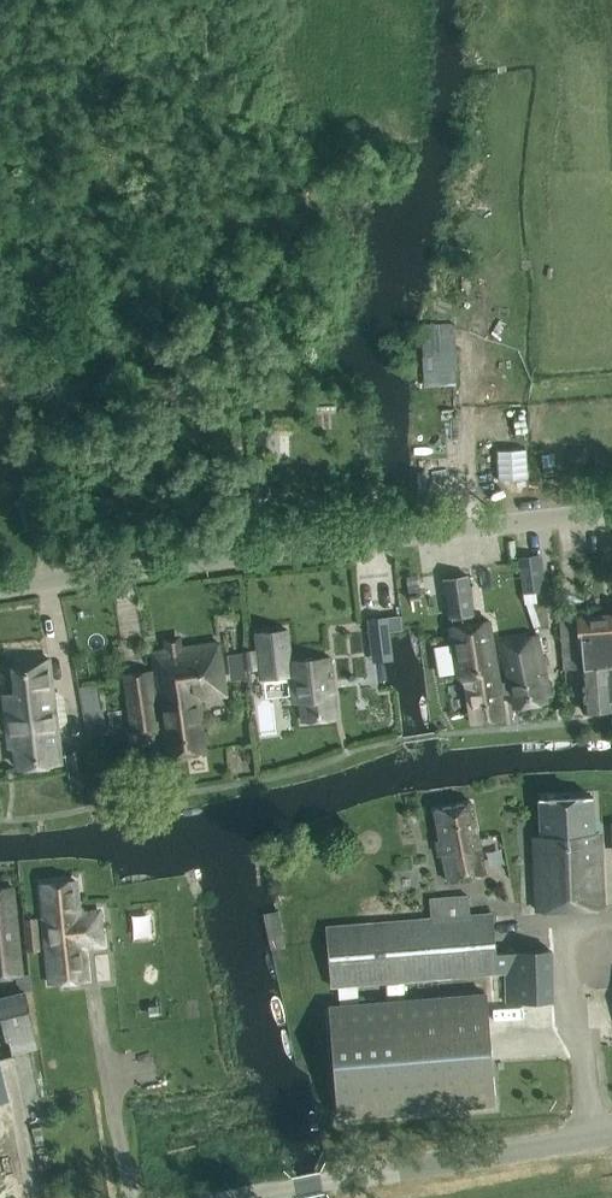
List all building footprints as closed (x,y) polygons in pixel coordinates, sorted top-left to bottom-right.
[(542,555),(519,557),(522,593),(544,592),(542,555)] [(467,575),(464,576),(442,578),(448,617),(475,613),(467,575)] [(562,618),(566,669),(581,668),(584,712),(611,709),(611,614),(562,618)] [(489,619),(449,626),(457,675),(464,674),(465,674),(497,669),(489,619)] [(287,628),(256,631),(261,678),(291,674),(294,702),(300,701),(302,721),(336,717),(330,655),(290,659),(287,628)] [(502,642),(515,707),(548,701),(547,696),(550,695),(538,635),(502,642)] [(219,642),(152,652),(155,670),(126,674),(134,731),(157,728),(154,708),(162,707),(170,756),(206,750),(198,698),(226,694),(219,642)] [(4,693),(6,715),(55,710),(49,657),(12,661),(15,692),(4,693)] [(506,717),(497,669),(465,674),(473,723),(506,717)] [(61,762),(55,710),(6,715),(9,736),(17,735),(20,767),(61,762)] [(593,795),(539,798),(541,836),(534,836),(538,910),(605,907),(602,851),(596,851),(593,795)] [(435,809),(449,880),(486,873),(472,802),(435,809)] [(42,884),(46,917),(44,917),(50,983),(88,979),(85,947),(104,945),(100,911),(81,913),(81,908),(79,908),(76,880),(42,884)] [(22,976),(13,887),(0,888),(0,979),(22,976)] [(333,986),(507,972),(509,1000),(554,998),(551,950),(496,953),(493,913),(471,914),(470,895),(430,898),(431,919),(328,927),(333,986)] [(28,952),(42,951),(38,917),(24,919),(28,952)] [(487,993),(330,1005),(339,1116),(496,1104),(487,993)] [(18,1050),(37,1045),(24,997),(5,1002),(18,1050)]
